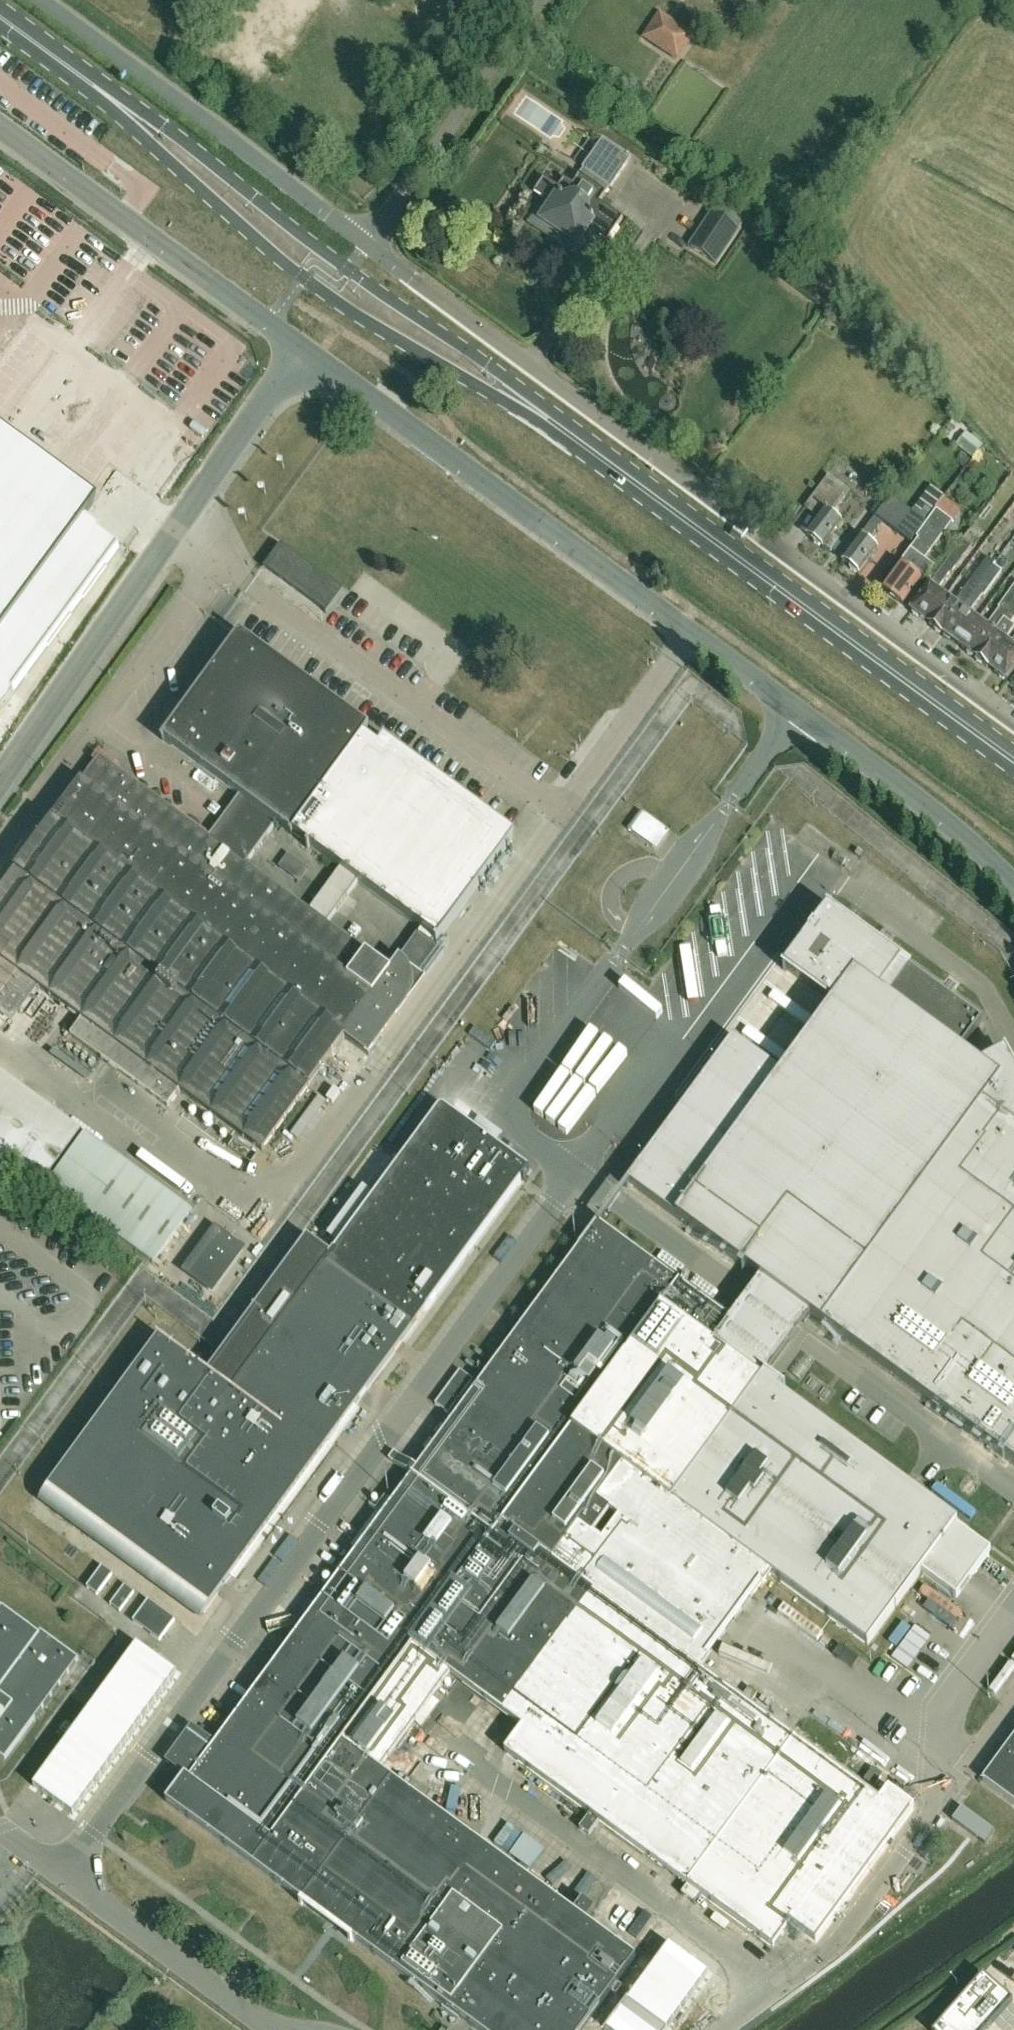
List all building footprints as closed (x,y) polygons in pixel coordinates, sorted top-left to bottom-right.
[(672,31),(656,21),(645,38),(661,48),(672,31)] [(587,228),(597,235),(608,242),(623,219),(600,204),(606,194),(603,192),(607,186),(610,188),(630,159),(603,141),(573,186),(564,180),(558,188),(544,179),(534,193),(555,207),(545,221),(577,242),(587,228)] [(739,232),(712,214),(690,247),(717,265),(739,232)] [(971,438),(962,449),(973,458),(982,447),(971,438)] [(81,522),(92,507),(0,439),(0,632),(81,522)] [(832,516),(850,492),(829,476),(805,509),(819,519),(806,535),(814,541),(814,544),(818,547),(822,547),(823,548),(824,547),(831,552),(839,542),(831,536),(841,523),(832,516)] [(912,514),(898,533),(911,543),(945,497),(932,487),(912,514)] [(902,564),(883,589),(905,605),(923,579),(934,565),(926,560),(953,523),(937,511),(916,540),(918,541),(902,564)] [(878,549),(868,542),(884,522),(876,516),(843,561),(850,567),(850,570),(855,573),(858,573),(859,574),(878,549)] [(971,547),(963,541),(912,611),(931,624),(939,612),(935,610),(945,597),(937,591),(950,574),(951,575),(971,547)] [(280,548),(263,570),(325,616),(342,593),(280,548)] [(939,612),(931,624),(945,635),(964,610),(995,569),(993,567),(995,564),(988,559),(955,604),(947,598),(945,597),(935,610),(939,612)] [(945,635),(963,647),(971,636),(968,633),(977,620),(969,614),(982,597),(983,598),(1001,573),(995,569),(964,610),(945,635)] [(986,627),(977,620),(968,633),(971,636),(963,647),(978,658),(996,634),(1013,610),(1013,587),(986,627)] [(996,634),(978,658),(991,667),(999,656),(1003,659),(1012,646),(1006,641),(1013,630),(1013,627),(1010,625),(1013,620),(1013,610),(996,634)] [(50,631),(49,654),(61,654),(62,631),(50,631)] [(293,836),(365,738),(235,642),(163,740),(240,796),(222,821),(260,849),(269,837),(268,836),(277,824),(293,836)] [(991,667),(1009,681),(1013,674),(1013,647),(1012,646),(1003,659),(999,656),(991,667)] [(308,914),(325,927),(358,883),(421,930),(418,934),(433,944),(436,940),(438,942),(510,844),(379,748),(365,738),(293,836),(340,870),(308,914)] [(261,1153),(302,1097),(344,1038),(369,1056),(426,979),(445,953),(433,944),(418,934),(389,974),(342,939),(325,927),(308,914),(293,903),(296,899),(270,880),(267,884),(245,868),(256,853),(257,854),(260,849),(222,821),(208,840),(99,761),(81,785),(77,782),(76,782),(68,794),(72,798),(63,810),(52,826),(6,888),(0,883),(0,1010),(12,1019),(35,987),(82,1021),(69,1038),(70,1039),(103,1062),(167,1109),(179,1093),(261,1153)] [(512,820),(519,803),(504,797),(498,815),(512,820)] [(631,831),(654,848),(666,831),(643,815),(631,831)] [(779,822),(750,860),(768,873),(797,835),(779,822)] [(736,916),(765,878),(748,865),(719,902),(726,907),(725,908),(736,916)] [(705,959),(733,920),(716,907),(688,947),(705,959)] [(785,969),(783,971),(786,973),(787,971),(833,1005),(782,1074),(736,1041),(738,1038),(736,1036),(625,1187),(627,1189),(630,1185),(1013,1466),(1013,1070),(1005,1054),(981,1067),(961,1052),(982,1023),(828,910),(785,969)] [(655,989),(673,1002),(702,963),(685,950),(655,989)] [(559,1114),(587,1074),(569,1061),(541,1101),(559,1114)] [(81,1131),(0,1072),(0,1162),(37,1190),(49,1174),(81,1131)] [(204,1614),(218,1595),(240,1564),(237,1561),(253,1539),(257,1542),(418,1322),(411,1317),(416,1310),(417,1311),(419,1312),(420,1312),(422,1312),(424,1312),(425,1312),(427,1311),(428,1310),(429,1309),(530,1171),(446,1110),(445,1109),(444,1109),(442,1108),(441,1109),(440,1109),(439,1110),(438,1111),(334,1253),(334,1252),(330,1257),(308,1241),(210,1375),(158,1337),(158,1338),(160,1340),(44,1498),(204,1614)] [(122,1162),(85,1135),(47,1186),(84,1213),(122,1162)] [(393,1503),(216,1745),(192,1727),(166,1763),(185,1778),(168,1802),(479,2029),(667,2029),(691,1998),(587,1922),(596,1910),(583,1901),(574,1913),(380,1771),(451,1675),(523,1728),(505,1753),(591,1815),(580,1829),(589,1836),(600,1822),(688,1886),(682,1895),(695,1904),(701,1896),(773,1949),(792,1924),(816,1942),(914,1808),(883,1785),(876,1795),(882,1800),(880,1802),(699,1670),(769,1574),(868,1647),(922,1573),(957,1599),(991,1552),(956,1526),(958,1524),(779,1393),(782,1390),(785,1391),(786,1390),(763,1374),(765,1377),(762,1381),(712,1345),(730,1321),(600,1226),(601,1225),(598,1223),(579,1248),(580,1249),(393,1503)] [(188,1277),(210,1293),(241,1249),(219,1233),(188,1277)] [(207,1292),(201,1301),(218,1312),(224,1304),(207,1292)] [(473,1381),(460,1371),(436,1405),(449,1415),(473,1381)] [(394,1452),(389,1460),(395,1465),(401,1457),(394,1452)] [(97,1596),(113,1575),(103,1568),(87,1589),(97,1596)] [(125,1586),(110,1605),(120,1613),(135,1593),(125,1586)] [(175,1621),(149,1601),(134,1622),(160,1642),(175,1621)] [(76,1663),(79,1660),(41,1632),(39,1635),(2,1608),(0,1611),(0,1757),(5,1760),(76,1663)] [(1010,1663),(990,1692),(995,1696),(1013,1670),(1013,1666),(1010,1663)] [(758,1694),(749,1688),(741,1699),(749,1705),(758,1694)] [(983,1780),(1013,1802),(1013,1738),(988,1774),(987,1774),(983,1780)] [(883,1776),(873,1769),(865,1780),(874,1787),(883,1776)] [(953,1821),(975,1838),(979,1840),(985,1845),(994,1832),(962,1809),(953,1821)] [(510,1849),(539,1868),(550,1851),(522,1832),(510,1849)] [(576,1894),(586,1878),(576,1872),(574,1874),(561,1866),(552,1879),(576,1894)] [(1013,2002),(1006,1996),(1002,1992),(984,1976),(983,1976),(936,2029),(989,2029),(1013,2002)] [(702,1992),(714,2000),(723,1985),(711,1978),(702,1992)]
